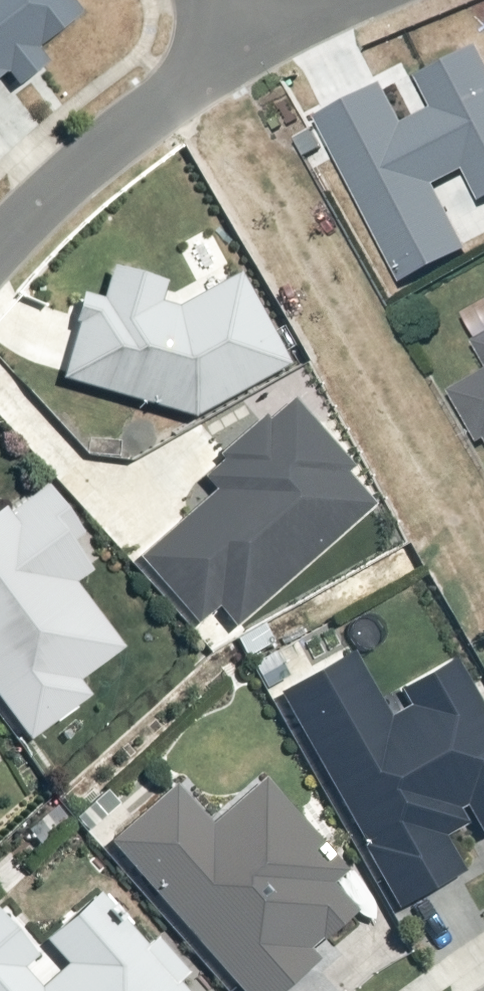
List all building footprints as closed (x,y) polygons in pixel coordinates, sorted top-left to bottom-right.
[(13,69),(24,84),(57,59),(49,49),(93,15),(81,0),(0,0),(0,78),(13,69)] [(318,118),(401,281),(465,248),(433,186),(463,171),(481,205),(483,203),(483,57),(478,45),(418,76),(435,109),(404,125),(383,85),(318,118)] [(86,301),(63,381),(195,419),(287,368),(235,275),(173,310),(157,305),(161,288),(114,274),(104,306),(86,301)] [(457,389),(483,437),(483,374),(457,389)] [(211,490),(135,559),(198,628),(218,610),(236,631),(375,506),(348,476),(353,467),(293,401),(203,482),(211,490)] [(28,744),(89,698),(78,683),(123,649),(74,585),(89,574),(69,548),(84,536),(46,485),(6,515),(0,508),(0,708),(28,744)] [(276,695),(399,910),(465,873),(447,842),(469,829),(459,812),(467,807),(483,835),(483,834),(483,716),(453,662),(400,692),(410,709),(388,721),(350,653),(276,695)] [(106,844),(238,990),(285,990),(318,961),(309,951),(354,911),(332,886),(346,873),(263,780),(211,827),(173,784),(106,844)] [(98,895),(45,942),(66,965),(40,988),(25,970),(36,960),(0,919),(0,990),(183,990),(98,895)]
